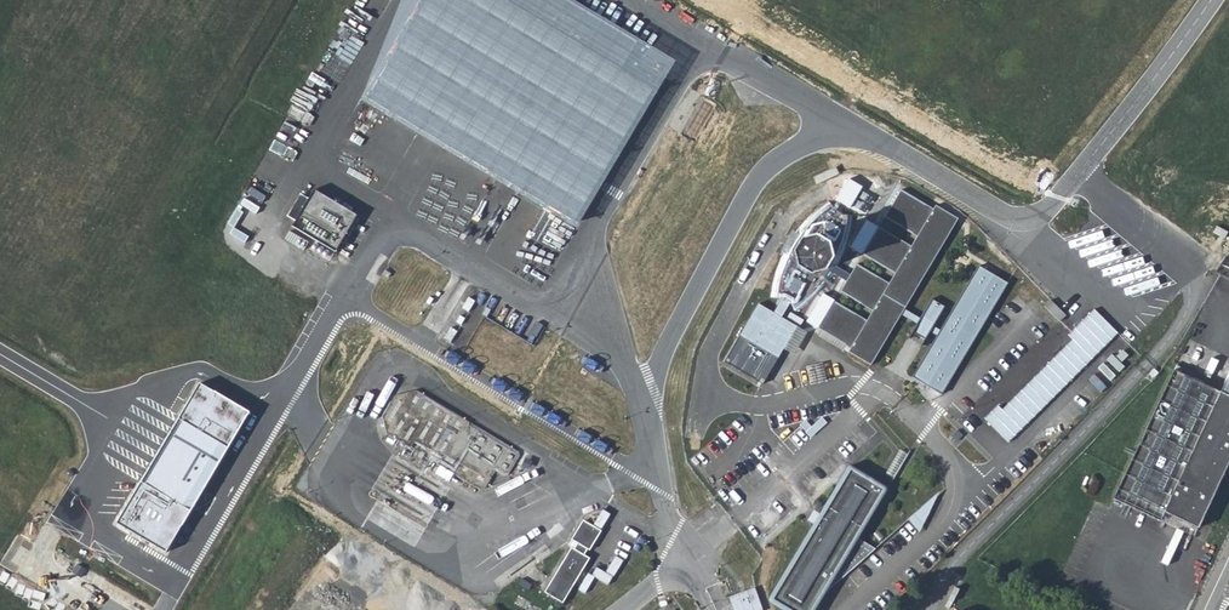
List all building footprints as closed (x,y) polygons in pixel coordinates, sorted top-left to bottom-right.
[(357,95),(364,99),(422,0),(397,0),(357,95)] [(577,222),(653,90),(501,0),(422,0),(364,99),(577,222)] [(653,90),(672,59),(571,0),(501,0),(653,90)] [(313,184),(288,225),(332,251),(356,211),(313,184)] [(853,348),(850,353),(873,367),(903,315),(906,310),(958,219),(936,206),(933,212),(900,193),(885,219),(917,238),(911,248),(879,229),(863,256),(896,274),(890,285),(857,266),(842,292),(875,311),(869,322),(836,303),(821,329),(853,348)] [(758,307),(739,339),(778,362),(796,330),(781,321),(788,308),(795,317),(804,310),(809,306),(814,301),(818,296),(822,291),(826,285),(830,276),(827,273),(831,267),(835,270),(838,264),(841,257),(843,250),(846,243),(847,236),(849,228),(849,217),(836,216),(830,212),(825,203),(817,210),(801,226),(792,237),(787,244),(791,247),(788,253),(783,251),(781,257),(777,267),(774,277),(771,288),(770,299),(770,302),(781,303),(773,316),(758,307)] [(340,259),(315,273),(327,281),(340,259)] [(939,336),(915,378),(922,382),(944,395),(1008,283),(980,266),(942,331),(939,336)] [(1046,304),(1060,320),(1066,314),(1052,298),(1050,300),(1046,304)] [(918,324),(914,332),(927,340),(932,332),(935,327),(946,307),(933,299),(922,319),(918,324)] [(996,407),(985,418),(1010,443),(1120,330),(1095,305),(1071,331),(1068,334),(1072,338),(1001,411),(996,407)] [(906,310),(903,315),(918,324),(922,319),(906,310)] [(935,327),(932,332),(939,336),(942,331),(935,327)] [(914,332),(908,343),(921,351),(927,340),(914,332)] [(1157,522),(1161,514),(1194,529),(1228,455),(1228,401),(1171,374),(1111,501),(1157,522)] [(201,382),(118,521),(166,551),(249,411),(201,382)] [(828,593),(818,587),(820,583),(830,589),(851,538),(848,536),(850,534),(860,540),(882,504),(874,499),(877,495),(884,500),(891,489),(852,466),(770,602),(783,609),(818,609),(828,593)] [(909,521),(921,536),(943,494),(909,521)] [(563,606),(582,573),(588,561),(584,559),(587,552),(590,554),(601,535),(585,524),(573,544),(579,547),(576,554),(573,553),(547,595),(563,606)] [(736,609),(765,609),(757,588),(732,596),(736,609)]
